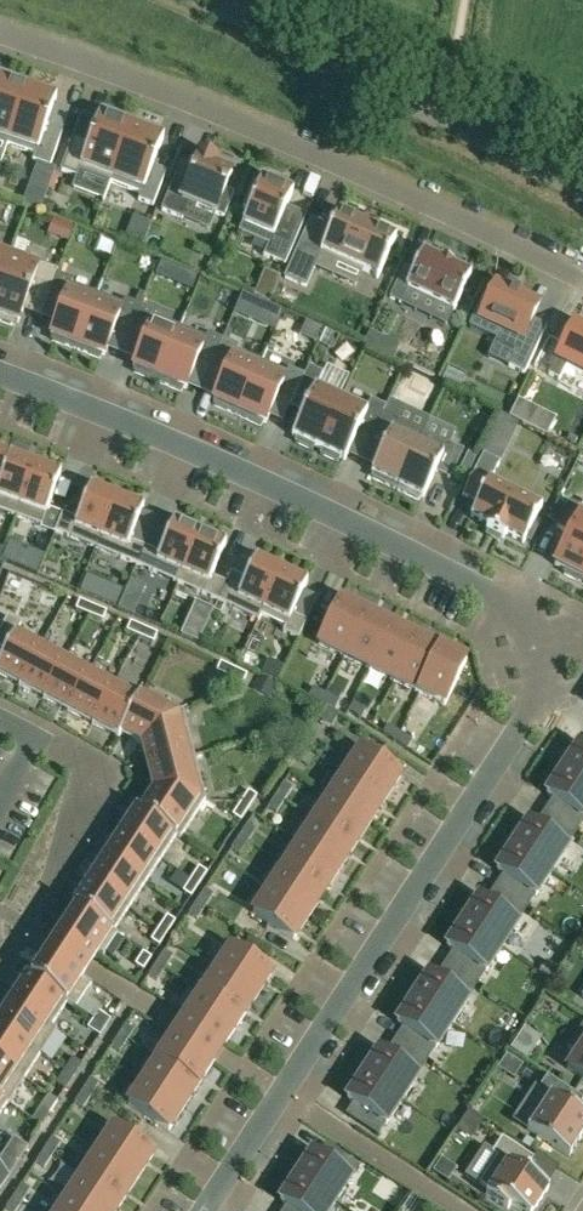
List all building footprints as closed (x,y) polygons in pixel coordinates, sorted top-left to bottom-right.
[(6,144),(26,88),(16,85),(18,81),(0,75),(0,142),(6,144)] [(62,132),(46,127),(54,104),(56,99),(54,98),(55,94),(37,87),(35,92),(26,88),(6,144),(34,154),(32,160),(37,162),(50,166),(62,132)] [(80,171),(110,182),(131,127),(119,122),(120,118),(103,111),(101,115),(99,115),(88,142),(73,136),(60,170),(77,177),(80,171)] [(138,200),(153,206),(166,171),(152,166),(163,139),(161,138),(163,134),(145,127),(143,131),(131,127),(110,182),(140,194),(138,200)] [(216,161),(199,154),(186,186),(173,180),(161,210),(182,219),(188,203),(224,217),(234,193),(225,189),(231,174),(214,166),(216,161)] [(31,176),(21,205),(39,212),(49,183),(31,176)] [(238,232),(268,245),(263,256),(285,265),(304,220),(284,211),(286,207),(292,192),(261,179),(255,192),(250,190),(243,208),(247,210),(238,232)] [(322,247),(302,238),(285,277),(305,287),(321,252),(376,277),(376,278),(377,279),(395,238),(394,237),(393,239),(374,230),(375,230),(358,223),(339,214),(340,213),(338,212),(322,247)] [(140,250),(150,222),(132,215),(122,243),(140,250)] [(400,276),(390,298),(400,303),(407,288),(454,311),(470,275),(452,266),(453,264),(442,259),(441,261),(422,252),(409,280),(400,276)] [(8,257),(0,254),(0,279),(8,258),(8,257)] [(0,279),(0,322),(14,327),(15,322),(18,323),(28,294),(47,300),(58,269),(38,262),(36,268),(8,258),(0,279)] [(192,289),(198,275),(181,268),(175,282),(192,289)] [(53,336),(52,340),(76,349),(96,294),(70,284),(72,280),(57,274),(59,270),(58,269),(47,300),(46,303),(61,308),(50,335),(53,336)] [(281,275),(265,269),(254,295),(270,301),(281,275)] [(482,296),(468,327),(495,339),(516,349),(508,367),(524,374),(547,327),(532,320),(538,307),(518,297),(519,295),(511,292),(510,293),(495,286),(489,299),(482,296)] [(244,292),(235,313),(276,330),(284,310),(244,292)] [(96,294),(76,349),(100,359),(101,355),(104,356),(114,328),(129,334),(140,306),(125,300),(124,305),(96,294)] [(135,368),(134,372),(157,382),(180,327),(154,316),(155,312),(140,306),(129,334),(144,340),(132,367),(135,368)] [(573,324),(548,374),(559,380),(565,369),(582,378),(582,329),(573,324)] [(206,338),(180,327),(157,382),(181,392),(182,388),(185,389),(197,362),(211,368),(222,339),(208,334),(206,338)] [(211,368),(224,373),(213,400),(216,402),(214,405),(237,416),(261,362),(235,350),(237,346),(222,339),(211,368)] [(277,397),(291,403),(292,399),(293,399),(304,376),(289,369),(287,373),(261,362),(237,416),(261,426),(262,422),(265,423),(277,397)] [(308,366),(304,376),(293,399),(306,405),(292,436),(297,438),(295,442),(312,450),(314,446),(318,448),(343,394),(318,383),(323,373),(308,366)] [(343,394),(318,448),(322,450),(320,454),(337,462),(339,458),(344,460),(358,430),(371,436),(383,412),(385,406),(371,399),(368,406),(343,394)] [(518,399),(509,416),(526,425),(535,408),(518,399)] [(371,436),(369,440),(383,447),(371,473),(373,475),(372,478),(395,489),(421,436),(396,424),(398,419),(383,412),(371,436)] [(421,436),(395,489),(419,501),(421,498),(422,498),(435,472),(449,479),(463,452),(447,444),(445,448),(421,436)] [(10,456),(0,452),(0,484),(10,456)] [(35,465),(10,456),(0,484),(0,511),(16,517),(35,465)] [(60,474),(35,465),(16,517),(41,526),(60,474)] [(486,483),(472,515),(528,540),(542,508),(486,483)] [(96,548),(117,497),(90,486),(77,519),(62,513),(55,531),(96,548)] [(137,565),(144,547),(130,541),(143,508),(140,507),(141,503),(123,495),(121,499),(117,497),(96,548),(137,565)] [(582,573),(582,517),(579,515),(582,508),(569,501),(556,527),(569,534),(554,564),(565,570),(563,574),(579,582),(582,573)] [(144,547),(137,565),(177,583),(199,533),(195,531),(196,527),(178,518),(176,522),(173,521),(159,553),(144,547)] [(218,601),(226,583),(211,577),(225,544),(199,533),(177,583),(218,601)] [(9,538),(1,558),(37,573),(45,553),(9,538)] [(259,620),(261,615),(260,614),(281,570),(276,568),(278,564),(260,555),(258,559),(255,558),(245,579),(231,572),(226,583),(218,601),(259,620)] [(260,614),(261,615),(285,626),(283,632),(298,639),(306,621),(292,614),(307,582),(304,581),(306,577),(288,568),(286,572),(281,570),(260,614)] [(79,592),(79,593),(87,596),(87,595),(94,578),(86,575),(79,592)] [(89,615),(93,606),(79,600),(75,609),(89,615)] [(344,657),(366,613),(340,600),(318,644),(344,657)] [(121,601),(118,608),(133,615),(136,607),(121,601)] [(106,611),(93,606),(89,615),(102,621),(106,611)] [(211,613),(198,607),(185,636),(199,642),(211,613)] [(390,625),(366,613),(344,657),(369,669),(390,625)] [(43,643),(18,630),(21,624),(7,617),(0,631),(0,649),(5,652),(0,662),(0,675),(20,686),(43,643)] [(144,628),(130,622),(126,631),(140,637),(144,628)] [(394,681),(415,637),(390,625),(369,669),(394,681)] [(157,634),(144,628),(140,637),(153,643),(157,634)] [(415,637),(394,681),(419,693),(440,649),(415,637)] [(67,656),(43,643),(20,686),(44,699),(67,656)] [(440,649),(419,693),(445,706),(466,662),(440,649)] [(44,699),(68,712),(91,669),(67,656),(44,699)] [(284,667),(269,660),(263,674),(277,681),(284,667)] [(229,677),(233,669),(220,662),(216,671),(229,677)] [(116,682),(91,669),(68,712),(93,725),(116,682)] [(247,675),(233,669),(229,677),(243,684),(247,675)] [(117,738),(142,690),(141,690),(139,694),(116,682),(93,725),(117,738)] [(326,694),(313,688),(308,697),(321,703),(326,694)] [(183,712),(142,690),(117,738),(118,738),(121,734),(141,745),(183,712)] [(335,710),(339,701),(326,694),(321,703),(335,710)] [(361,719),(366,711),(354,703),(348,711),(361,719)] [(183,712),(141,745),(147,768),(194,756),(183,712)] [(388,725),(382,733),(395,741),(400,733),(388,725)] [(300,744),(308,750),(316,738),(308,732),(300,744)] [(407,749),(412,741),(400,733),(395,741),(407,749)] [(300,744),(292,756),(300,762),(308,750),(300,744)] [(582,749),(578,745),(562,769),(582,783),(582,749)] [(400,776),(359,750),(344,774),(385,800),(400,776)] [(147,768),(153,791),(205,800),(194,756),(147,768)] [(562,769),(546,794),(552,798),(564,806),(557,817),(575,829),(582,818),(582,783),(562,769)] [(385,800),(344,774),(329,797),(370,823),(385,800)] [(284,801),(292,788),(284,783),(276,795),(284,801)] [(136,808),(180,838),(205,800),(153,791),(140,810),(136,808)] [(248,808),(256,796),(248,791),(240,803),(248,808)] [(268,807),(276,813),(284,801),(276,795),(268,807)] [(370,823),(329,797),(314,820),(354,847),(370,823)] [(240,803),(232,815),(240,821),(248,808),(240,803)] [(180,838),(136,808),(120,833),(160,859),(176,836),(180,838)] [(354,847),(314,820),(298,843),(339,870),(354,847)] [(572,834),(554,822),(546,833),(534,825),(528,821),(512,846),(552,872),(568,848),(567,847),(564,845),(572,834)] [(255,830),(247,825),(239,837),(247,842),(255,830)] [(144,884),(160,859),(120,833),(104,857),(144,884)] [(231,849),(239,855),(247,842),(239,837),(231,849)] [(283,866),(324,893),(339,870),(298,843),(283,866)] [(552,872),(512,846),(496,870),(502,874),(514,882),(507,893),(525,905),(533,894),(535,895),(536,896),(552,872)] [(88,882),(128,908),(144,884),(104,857),(88,882)] [(268,889),(309,916),(324,893),(283,866),(268,889)] [(199,884),(207,872),(199,867),(191,879),(199,884)] [(199,884),(191,879),(182,892),(191,897),(199,884)] [(113,932),(128,908),(88,882),(72,906),(117,935),(113,932)] [(205,889),(197,901),(205,907),(213,895),(205,889)] [(253,913),(293,940),(309,916),(268,889),(253,913)] [(517,923),(514,922),(522,910),(504,898),(497,910),(484,902),(478,898),(462,922),(502,948),(518,924),(517,923)] [(205,907),(197,901),(189,914),(197,919),(205,907)] [(103,956),(117,935),(72,906),(71,907),(75,909),(52,945),(88,968),(98,952),(103,956)] [(159,928),(167,933),(175,921),(167,916),(159,928)] [(475,981),(483,970),(485,971),(486,972),(502,948),(462,922),(446,946),(452,950),(464,958),(457,969),(475,981)] [(159,946),(167,933),(159,928),(151,940),(159,946)] [(27,975),(26,976),(76,1009),(90,988),(80,981),(88,968),(52,945),(31,978),(27,975)] [(256,997),(271,974),(230,947),(215,970),(256,997)] [(165,969),(173,956),(164,951),(156,963),(165,969)] [(151,958),(151,957),(143,952),(135,965),(143,970),(151,958)] [(156,963),(148,975),(157,981),(165,969),(156,963)] [(256,997),(215,970),(201,992),(242,1019),(256,997)] [(434,978),(428,974),(412,998),(452,1024),(468,1000),(467,999),(464,998),(472,986),(454,974),(446,986),(434,978)] [(76,1009),(26,976),(10,1000),(56,1030),(57,1029),(52,1026),(67,1004),(76,1009)] [(220,1053),(225,1045),(242,1019),(201,992),(184,1018),(179,1026),(220,1053)] [(403,1026),(414,1034),(407,1046),(425,1058),(433,1046),(435,1048),(436,1048),(452,1024),(412,998),(396,1022),(403,1026)] [(56,1030),(10,1000),(0,1016),(0,1028),(40,1055),(56,1030)] [(98,1011),(93,1020),(105,1027),(110,1019),(98,1011)] [(105,1027),(93,1020),(87,1028),(99,1036),(105,1027)] [(127,1040),(135,1028),(127,1022),(119,1034),(127,1040)] [(157,1059),(198,1086),(215,1060),(220,1053),(179,1026),(174,1033),(170,1040),(157,1059)] [(24,1079),(40,1055),(0,1028),(0,1063),(24,1079)] [(582,1079),(582,1030),(570,1049),(579,1055),(569,1070),(582,1079)] [(119,1034),(111,1047),(119,1052),(127,1040),(119,1034)] [(404,1051),(396,1062),(384,1054),(378,1050),(362,1074),(402,1100),(418,1076),(415,1074),(422,1063),(404,1051)] [(522,1066),(506,1055),(497,1068),(514,1079),(522,1066)] [(73,1057),(64,1070),(74,1077),(82,1064),(73,1057)] [(198,1086),(157,1059),(143,1081),(183,1108),(198,1086)] [(24,1079),(0,1063),(0,1098),(8,1104),(24,1079)] [(74,1077),(64,1070),(56,1083),(65,1090),(74,1077)] [(352,1102),(365,1110),(357,1122),(375,1134),(383,1122),(385,1124),(386,1125),(402,1100),(362,1074),(346,1099),(352,1102)] [(527,1130),(569,1157),(581,1139),(582,1140),(582,1117),(563,1104),(571,1091),(547,1075),(539,1088),(550,1095),(527,1130)] [(82,1091),(91,1096),(99,1084),(90,1078),(82,1091)] [(183,1108),(143,1081),(128,1104),(169,1131),(183,1108)] [(91,1096),(82,1091),(74,1103),(83,1108),(91,1096)] [(48,1115),(57,1101),(47,1095),(39,1108),(48,1115)] [(7,1104),(8,1104),(0,1098),(0,1115),(7,1104)] [(137,1179),(153,1155),(112,1128),(96,1152),(137,1179)] [(0,1157),(0,1161),(9,1176),(28,1147),(13,1138),(0,1157)] [(52,1155),(60,1143),(52,1138),(44,1150),(52,1155)] [(511,1205),(521,1210),(534,1210),(548,1188),(524,1172),(533,1158),(502,1138),(493,1152),(497,1155),(479,1184),(488,1190),(485,1195),(507,1209),(511,1205)] [(36,1162),(44,1168),(52,1155),(44,1150),(36,1162)] [(81,1175),(122,1202),(137,1179),(96,1152),(81,1175)] [(330,1164),(318,1156),(311,1152),(295,1176),(335,1202),(351,1178),(350,1178),(348,1176),(356,1164),(338,1152),(330,1164)] [(0,1161),(0,1190),(9,1176),(0,1161)] [(86,1210),(116,1210),(122,1202),(81,1175),(66,1198),(86,1210)] [(335,1202),(295,1176),(280,1201),(286,1205),(295,1210),(330,1210),(335,1202)] [(21,1184),(13,1196),(22,1202),(30,1190),(21,1184)] [(9,1210),(16,1210),(22,1202),(13,1196),(5,1209),(9,1210)] [(66,1198),(58,1210),(86,1210),(66,1198)]
